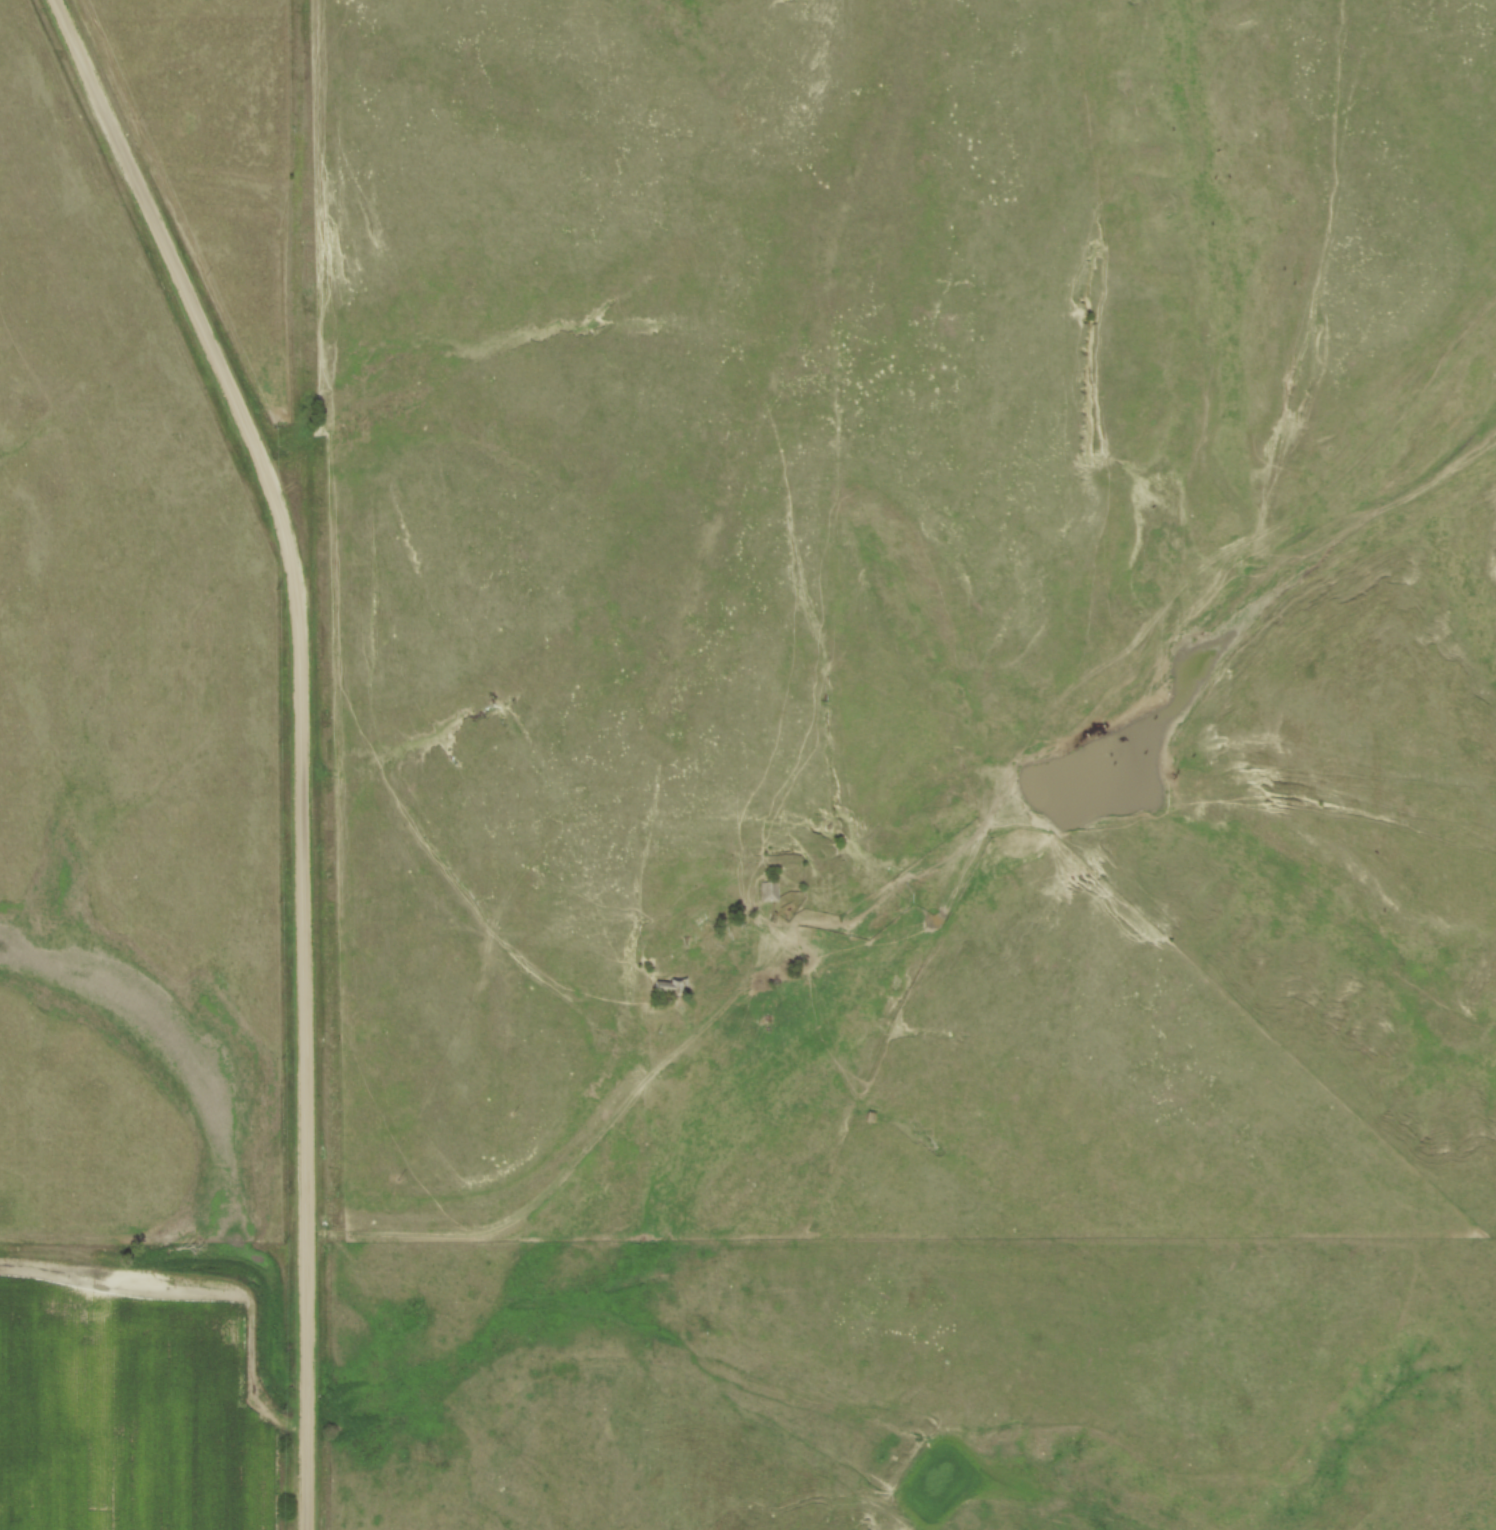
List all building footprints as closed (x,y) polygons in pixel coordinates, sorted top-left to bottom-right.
[(776,884),(761,884),(761,904),(776,904),(776,884)] [(686,981),(669,980),(668,995),(685,996),(686,981)]
